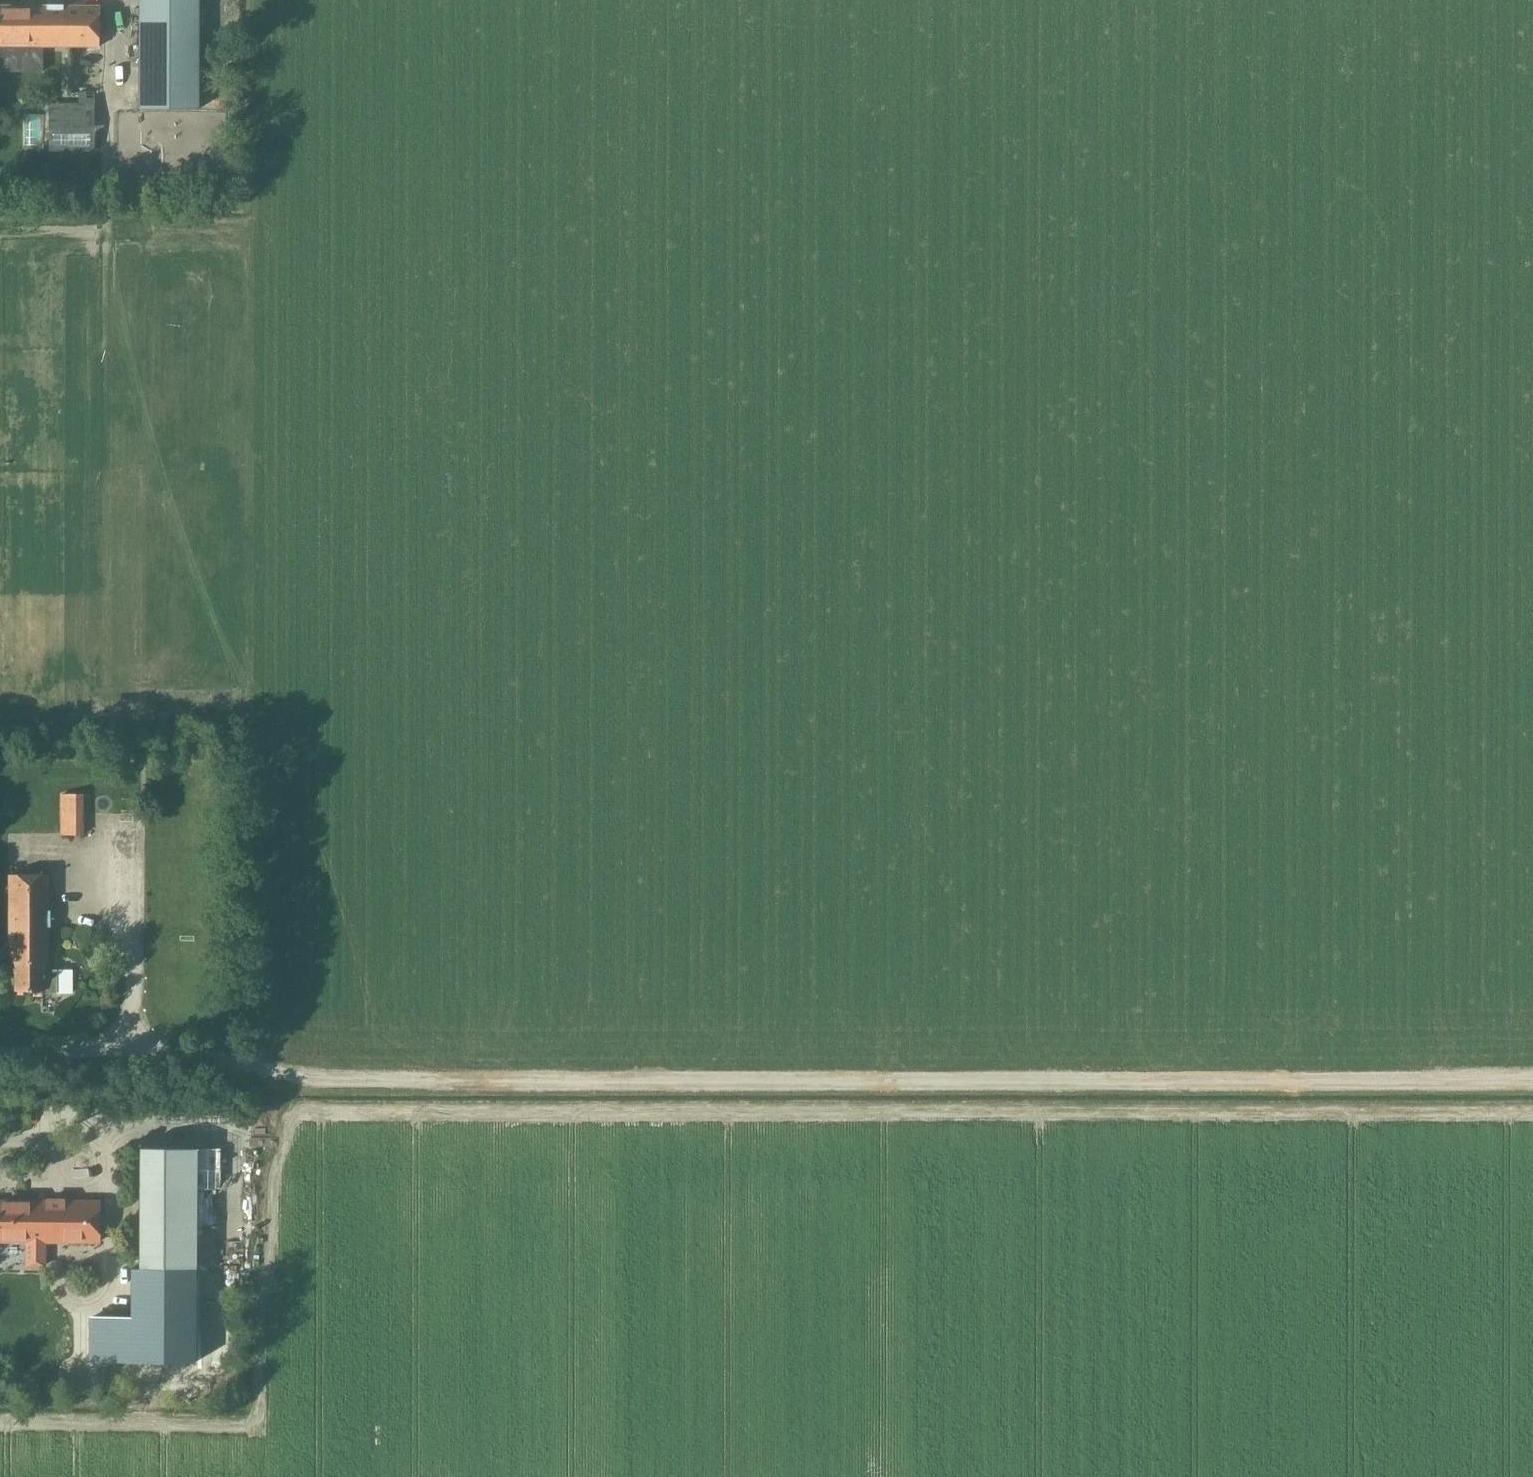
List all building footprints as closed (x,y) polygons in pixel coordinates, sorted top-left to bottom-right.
[(198,0),(138,0),(138,109),(198,109),(198,0)] [(100,6),(0,5),(0,45),(99,46),(100,6)] [(61,835),(84,835),(83,793),(60,793),(61,835)] [(57,969),(49,969),(48,873),(8,874),(9,962),(15,962),(15,990),(33,990),(33,992),(57,992),(57,969)] [(197,1147),(140,1147),(140,1268),(196,1268),(197,1147)] [(100,1200),(0,1200),(0,1240),(100,1240),(100,1200)]
